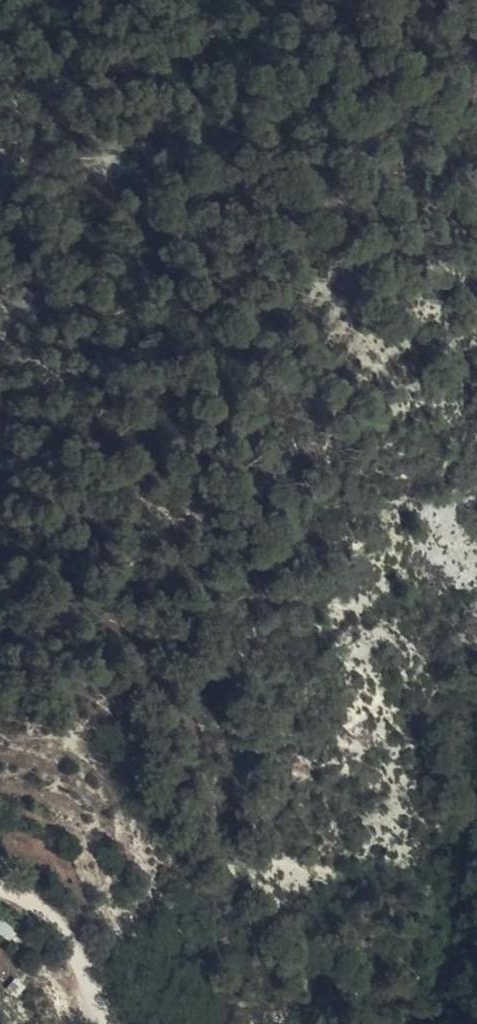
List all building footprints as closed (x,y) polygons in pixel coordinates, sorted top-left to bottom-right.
[(0,995),(0,1005),(14,1023),(18,1023),(30,1012),(10,986),(0,995)]
